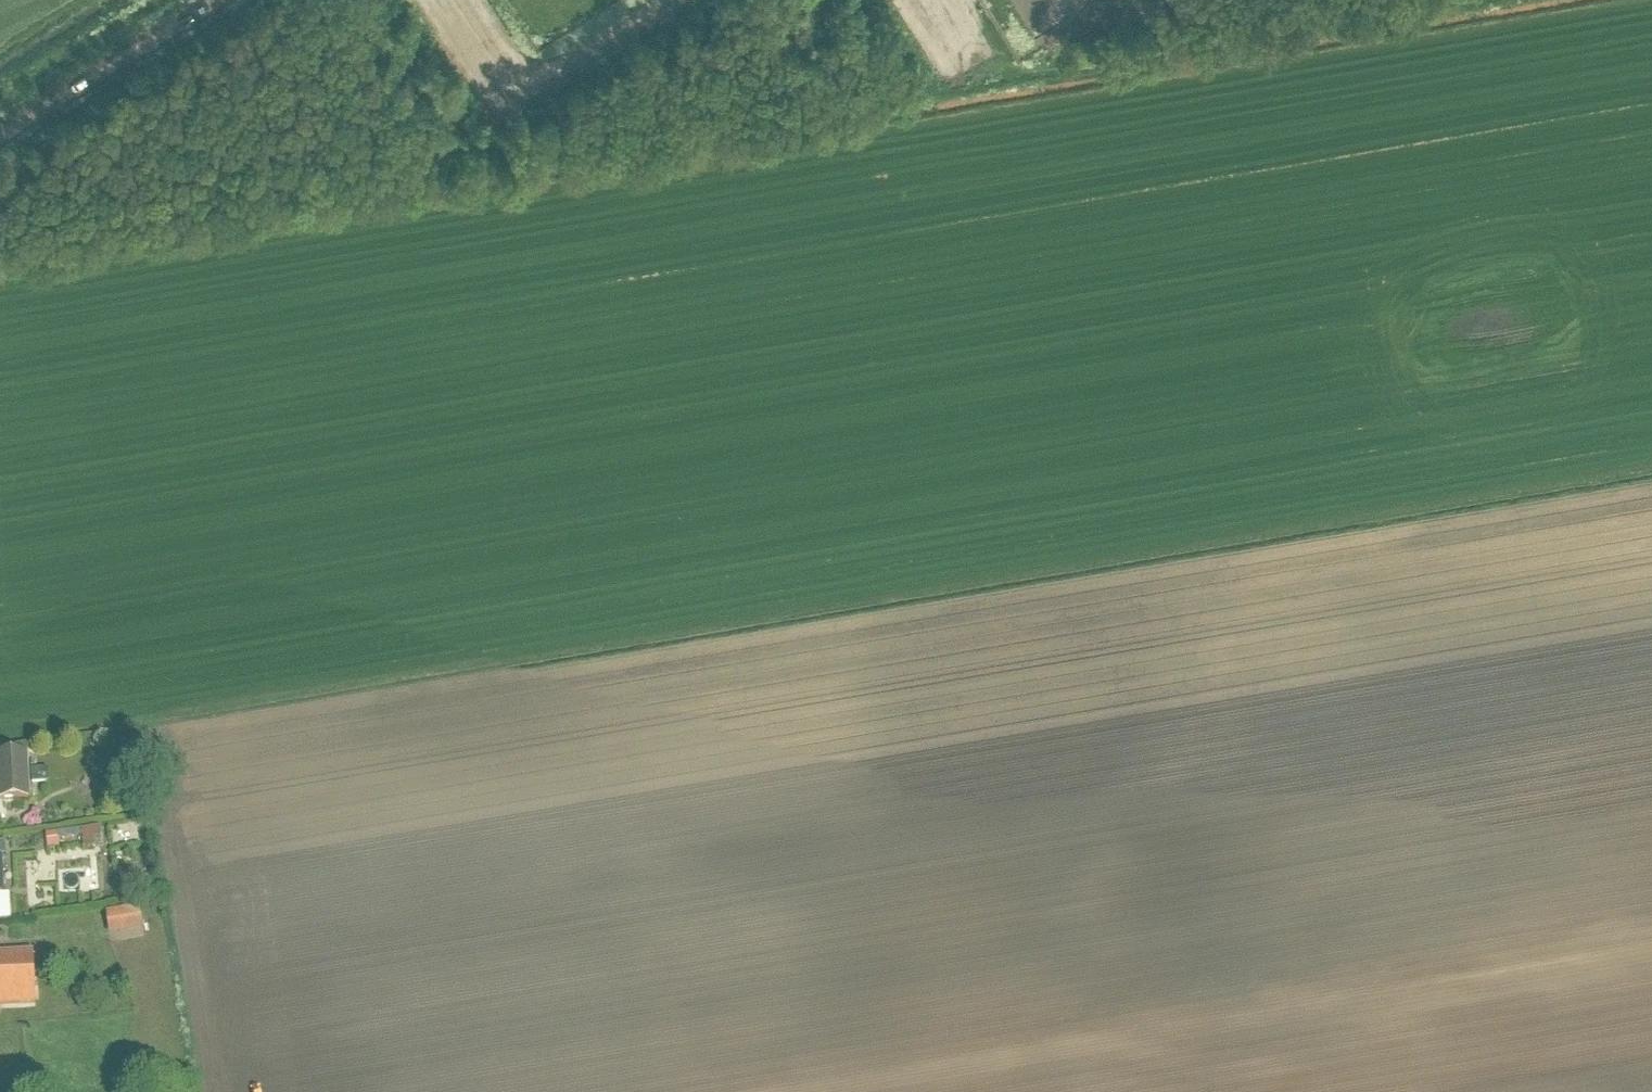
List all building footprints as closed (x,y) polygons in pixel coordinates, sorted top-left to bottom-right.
[(27,758),(0,760),(0,803),(30,801),(27,758)] [(47,771),(31,772),(31,786),(48,785),(47,771)] [(105,827),(85,830),(88,850),(108,847),(105,827)] [(57,835),(45,837),(47,848),(58,846),(57,835)] [(108,937),(143,931),(138,907),(104,914),(108,937)] [(34,955),(0,956),(0,1008),(36,1006),(34,955)]
